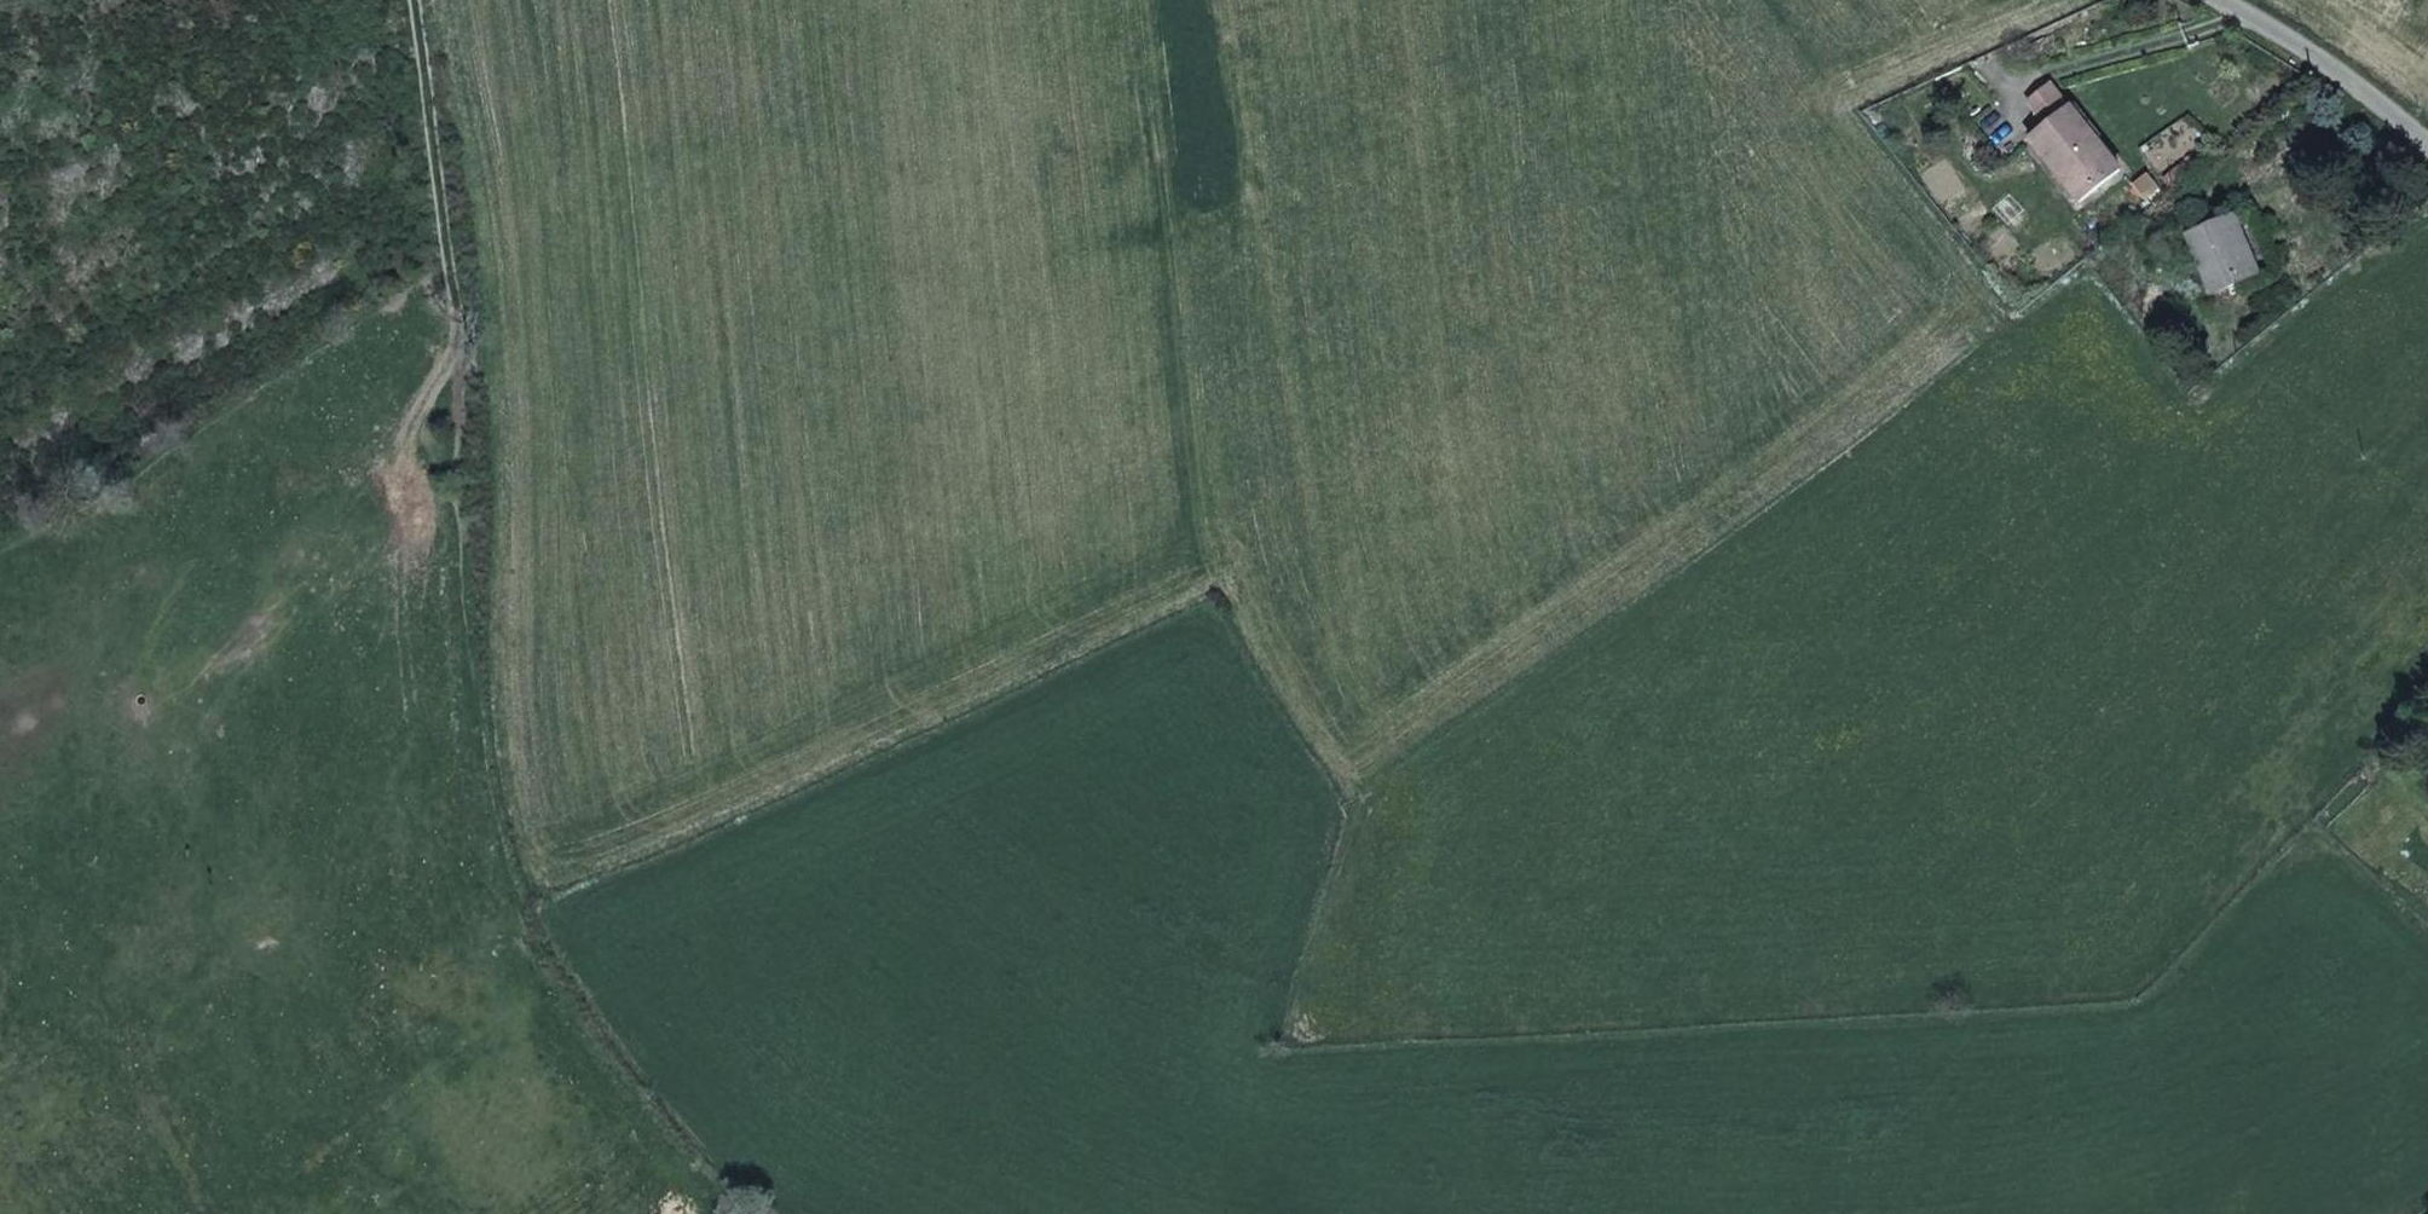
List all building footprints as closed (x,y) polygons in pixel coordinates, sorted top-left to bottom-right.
[(2065,192),(2107,158),(2035,81),(2012,98),(2030,123),(2016,133),(2065,192)] [(2244,267),(2218,207),(2171,228),(2200,289),(2244,267)]
